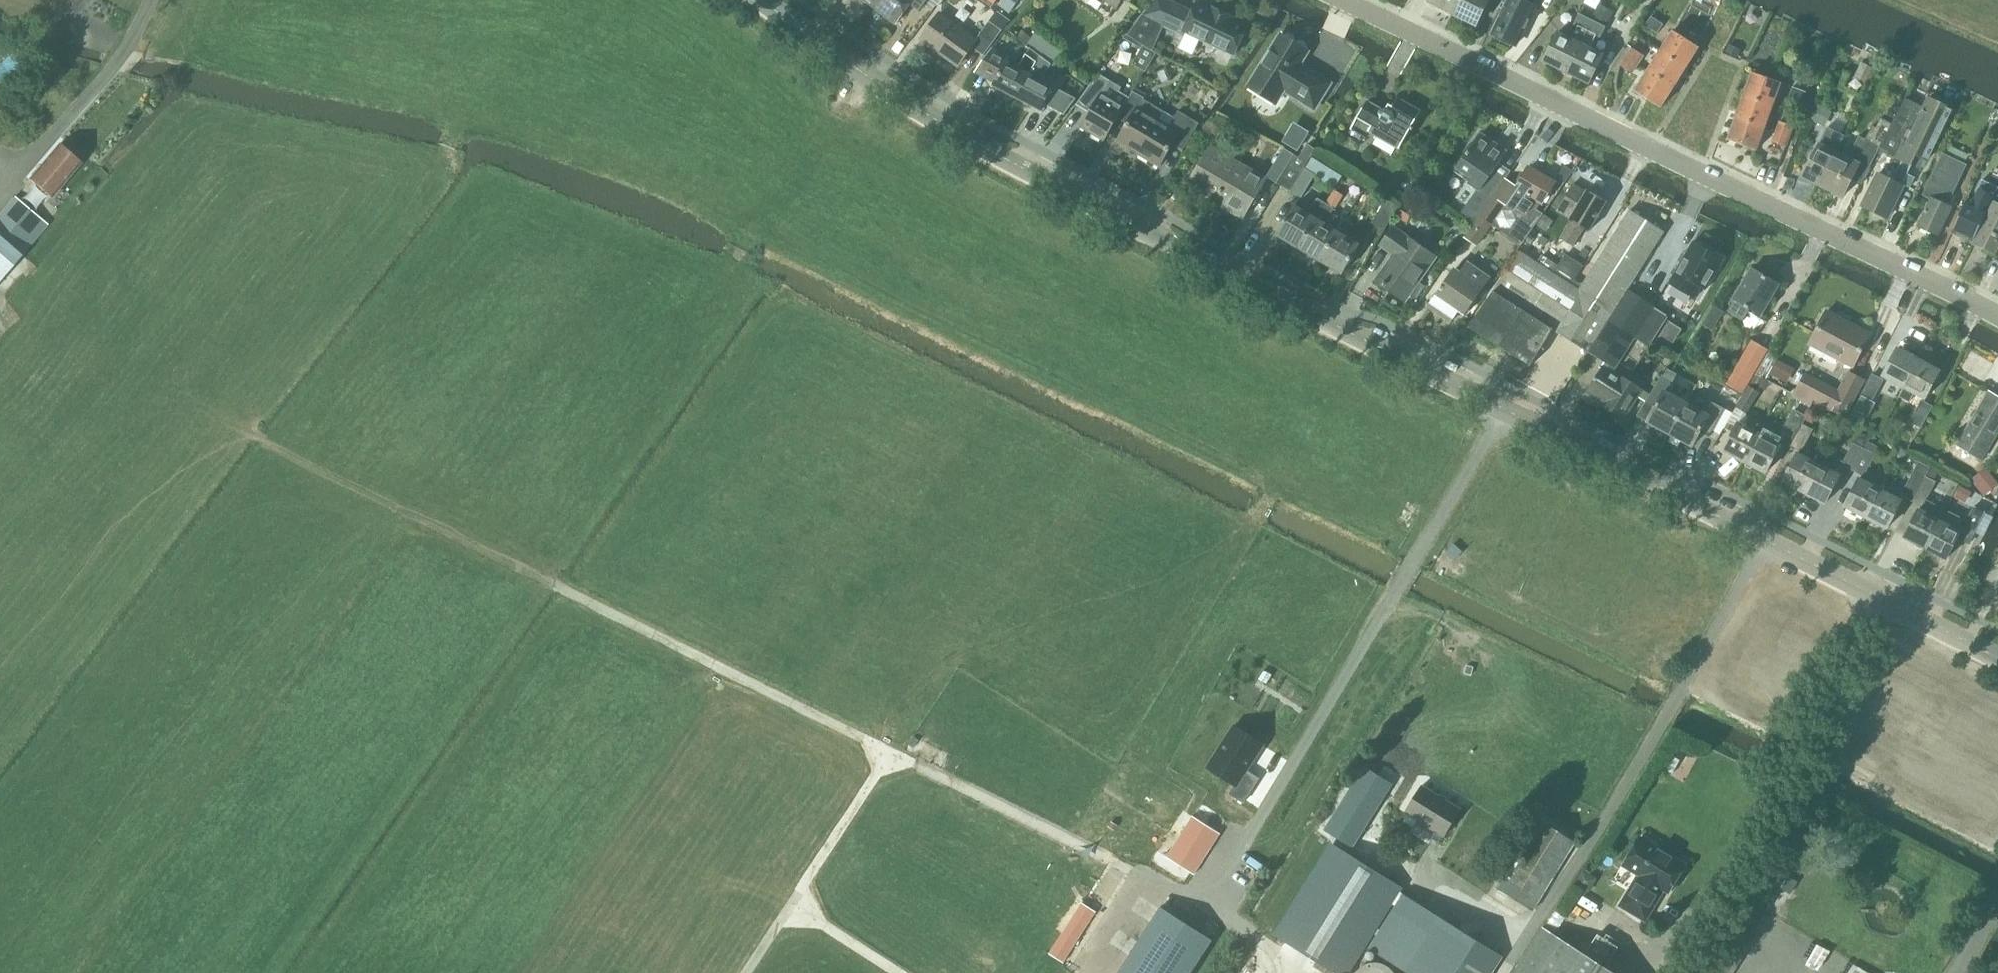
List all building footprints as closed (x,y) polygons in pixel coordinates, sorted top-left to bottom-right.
[(876,4),(897,20),(910,4),(922,13),(932,0),(879,0),(876,4)] [(1430,3),(1439,7),(1438,8),(1453,15),(1461,0),(1432,0),(1430,3)] [(1453,15),(1467,22),(1468,20),(1477,25),(1489,0),(1461,0),(1453,15)] [(1492,33),(1497,35),(1496,37),(1510,44),(1511,42),(1516,44),(1535,6),(1533,5),(1536,0),(1503,0),(1500,7),(1504,9),(1492,33)] [(1234,54),(1246,27),(1232,20),(1233,18),(1212,9),(1211,11),(1197,4),(1193,13),(1173,4),(1163,26),(1183,35),(1184,31),(1234,54)] [(1599,5),(1592,18),(1605,25),(1612,12),(1599,5)] [(1567,72),(1592,20),(1579,13),(1574,23),(1579,26),(1572,39),(1559,32),(1544,61),(1567,72)] [(1664,22),(1649,13),(1643,22),(1658,31),(1664,22)] [(984,55),(1001,31),(990,23),(976,39),(941,15),(923,41),(959,67),(972,47),(984,55)] [(1592,20),(1567,72),(1589,83),(1604,54),(1590,47),(1596,35),(1600,37),(1605,26),(1592,20)] [(1030,46),(1040,54),(1054,65),(1067,49),(1039,28),(1027,44),(1030,46)] [(1662,51),(1686,67),(1699,47),(1674,31),(1662,51)] [(1316,106),(1332,81),(1309,67),(1307,70),(1299,66),(1309,50),(1282,33),(1255,77),(1282,94),(1286,88),(1316,106)] [(980,69),(1000,78),(996,86),(1017,97),(1030,74),(1035,65),(1034,65),(1040,54),(1030,46),(1019,69),(1008,63),(1010,58),(993,49),(980,69)] [(1134,64),(1145,71),(1155,53),(1145,47),(1134,64)] [(1628,56),(1639,63),(1644,55),(1633,48),(1628,56)] [(1649,70),(1674,86),(1686,67),(1662,51),(1649,70)] [(1054,65),(1040,54),(1034,65),(1035,65),(1030,74),(1017,97),(1041,110),(1053,87),(1042,81),(1046,73),(1049,74),(1053,67),(1054,65)] [(1639,63),(1628,56),(1622,65),(1633,72),(1639,63)] [(1861,60),(1854,74),(1867,81),(1874,66),(1861,60)] [(1674,86),(1649,70),(1637,90),(1661,106),(1674,86)] [(1745,94),(1773,105),(1782,82),(1754,72),(1745,94)] [(1099,74),(1090,89),(1083,101),(1092,107),(1081,126),(1104,139),(1120,112),(1125,106),(1112,98),(1116,91),(1107,86),(1110,81),(1099,74)] [(1795,77),(1789,96),(1802,100),(1808,81),(1795,77)] [(1165,110),(1144,97),(1133,91),(1125,106),(1120,112),(1131,119),(1118,141),(1138,153),(1159,119),(1165,110)] [(1737,116),(1765,127),(1773,105),(1745,94),(1737,116)] [(1892,124),(1880,146),(1895,153),(1919,103),(1906,96),(1892,124)] [(1895,153),(1895,155),(1902,159),(1912,163),(1917,152),(1928,158),(1952,107),(1929,96),(1924,105),(1919,103),(1895,153)] [(1398,149),(1420,113),(1397,99),(1392,107),(1389,104),(1386,109),(1381,110),(1368,102),(1352,129),(1366,137),(1369,131),(1398,149)] [(1159,119),(1138,153),(1159,165),(1172,144),(1182,150),(1198,123),(1179,111),(1170,126),(1159,119)] [(1217,115),(1202,139),(1212,145),(1227,121),(1217,115)] [(1765,127),(1737,116),(1729,139),(1757,149),(1765,127)] [(1824,176),(1821,184),(1843,195),(1856,168),(1866,173),(1880,147),(1880,146),(1892,124),(1880,118),(1876,127),(1872,126),(1865,140),(1859,137),(1848,158),(1837,152),(1836,152),(1824,176)] [(1777,131),(1790,135),(1793,126),(1781,121),(1777,131)] [(1295,124),(1285,143),(1299,151),(1310,133),(1295,124)] [(1824,136),(1804,175),(1821,184),(1824,176),(1836,152),(1845,136),(1828,128),(1824,136)] [(1790,135),(1777,131),(1774,140),(1786,145),(1790,135)] [(1479,215),(1501,184),(1490,176),(1506,153),(1480,135),(1458,167),(1473,177),(1469,183),(1477,188),(1461,212),(1475,221),(1479,215)] [(1298,158),(1294,155),(1277,183),(1302,198),(1317,173),(1306,167),(1317,148),(1307,142),(1298,158)] [(51,196),(81,162),(60,144),(30,178),(51,196)] [(1216,200),(1237,164),(1210,148),(1189,184),(1216,200)] [(1267,177),(1277,183),(1294,155),(1284,149),(1267,177)] [(1948,203),(1967,164),(1945,153),(1926,193),(1933,196),(1920,223),(1939,233),(1953,206),(1948,203)] [(1879,172),(1863,204),(1874,209),(1875,212),(1882,215),(1885,215),(1887,216),(1903,184),(1902,183),(1912,163),(1902,159),(1893,179),(1879,172)] [(1237,164),(1216,200),(1244,216),(1265,181),(1237,164)] [(1501,184),(1479,215),(1491,224),(1521,244),(1542,213),(1535,209),(1540,201),(1542,202),(1553,183),(1528,168),(1517,187),(1504,180),(1502,184),(1501,184)] [(1967,201),(1952,232),(1957,234),(1973,242),(1997,187),(1982,180),(1971,203),(1967,201)] [(1588,231),(1606,201),(1586,190),(1585,192),(1573,185),(1557,211),(1570,218),(1569,220),(1572,222),(1563,236),(1575,244),(1584,228),(1588,231)] [(0,215),(0,280),(48,224),(32,210),(16,196),(0,215)] [(1299,248),(1326,203),(1318,198),(1306,212),(1295,206),(1277,236),(1299,248)] [(1372,223),(1384,230),(1398,206),(1386,199),(1372,223)] [(1997,248),(1997,204),(1995,202),(1975,242),(1995,253),(1997,248)] [(1320,260),(1338,231),(1327,225),(1333,207),(1326,203),(1299,248),(1320,260)] [(1554,328),(1588,350),(1615,366),(1653,307),(1625,288),(1662,231),(1629,211),(1578,289),(1573,285),(1553,273),(1520,253),(1468,327),(1530,364),(1554,328)] [(1543,214),(1536,225),(1546,231),(1554,221),(1543,214)] [(1491,224),(1479,215),(1475,221),(1475,222),(1465,238),(1476,246),(1491,224)] [(1405,300),(1436,256),(1407,236),(1407,237),(1393,228),(1381,245),(1394,255),(1376,280),(1405,300)] [(1338,231),(1320,260),(1342,273),(1359,243),(1338,231)] [(1706,288),(1723,259),(1693,241),(1669,282),(1694,296),(1700,285),(1706,288)] [(1565,256),(1553,273),(1573,285),(1584,268),(1565,256)] [(1465,315),(1490,278),(1467,263),(1457,277),(1451,273),(1429,306),(1452,322),(1459,311),(1465,315)] [(1760,314),(1778,284),(1751,269),(1733,300),(1734,300),(1728,310),(1743,318),(1749,308),(1760,314)] [(1713,329),(1723,312),(1714,307),(1704,324),(1713,329)] [(1852,366),(1869,335),(1827,312),(1810,344),(1852,366)] [(1673,341),(1680,329),(1670,322),(1663,334),(1673,341)] [(1752,340),(1726,384),(1742,394),(1768,350),(1752,340)] [(1911,372),(1917,360),(1897,349),(1882,376),(1903,387),(1911,372)] [(1787,381),(1794,367),(1777,357),(1769,371),(1787,381)] [(1903,387),(1924,398),(1939,371),(1917,360),(1911,372),(1903,387)] [(1623,418),(1641,388),(1603,366),(1587,393),(1614,409),(1613,411),(1623,418)] [(1850,414),(1861,395),(1868,381),(1847,370),(1837,389),(1804,372),(1793,393),(1832,413),(1835,406),(1850,414)] [(1868,381),(1861,395),(1872,401),(1883,379),(1872,373),(1868,381)] [(1662,375),(1644,402),(1654,407),(1647,421),(1669,433),(1686,402),(1665,392),(1671,380),(1662,375)] [(1733,432),(1724,450),(1745,461),(1760,433),(1746,426),(1748,421),(1747,414),(1759,392),(1748,386),(1736,408),(1724,428),(1733,432)] [(1982,459),(1997,432),(1997,399),(1989,393),(1958,445),(1982,459)] [(1921,400),(1909,422),(1920,428),(1932,406),(1921,400)] [(1686,402),(1669,433),(1673,435),(1692,446),(1700,431),(1703,433),(1709,436),(1713,430),(1720,434),(1732,413),(1724,408),(1712,402),(1706,413),(1686,402)] [(1793,409),(1777,439),(1791,447),(1802,424),(1807,416),(1793,409)] [(1791,447),(1801,452),(1813,430),(1802,424),(1791,447)] [(1760,433),(1745,461),(1766,472),(1781,444),(1760,433)] [(1853,441),(1841,463),(1853,469),(1864,446),(1853,441)] [(1864,446),(1853,469),(1864,474),(1875,452),(1864,446)] [(1838,473),(1840,470),(1838,463),(1840,459),(1824,451),(1818,463),(1819,464),(1804,491),(1826,502),(1840,474),(1838,473)] [(1819,464),(1818,463),(1797,453),(1783,480),(1804,491),(1819,464)] [(1918,459),(1900,494),(1912,500),(1930,465),(1918,459)] [(1985,465),(1970,477),(1984,493),(1997,482),(1997,480),(1985,465)] [(1925,475),(1912,500),(1920,505),(1924,498),(1926,500),(1936,481),(1925,475)] [(1865,520),(1867,517),(1881,489),(1860,478),(1844,510),(1865,520)] [(1881,489),(1867,517),(1887,527),(1901,499),(1881,489)] [(1944,509),(1926,500),(1924,498),(1920,505),(1904,536),(1924,547),(1944,509)] [(1944,509),(1924,547),(1946,558),(1962,527),(1972,533),(1983,511),(1972,505),(1964,519),(1944,509)] [(1207,767),(1235,785),(1230,794),(1243,802),(1258,779),(1246,771),(1263,744),(1234,725),(1207,767)] [(1352,847),(1387,792),(1359,775),(1324,830),(1352,847)] [(1461,809),(1422,786),(1406,813),(1436,831),(1432,838),(1439,843),(1443,836),(1444,836),(1461,809)] [(1194,874),(1220,834),(1193,816),(1167,857),(1194,874)] [(1532,909),(1574,842),(1535,818),(1528,830),(1530,831),(1526,836),(1530,839),(1499,889),(1532,909)] [(1689,865),(1642,836),(1623,866),(1639,875),(1619,906),(1646,922),(1664,892),(1670,895),(1689,865)] [(1502,956),(1400,891),(1403,888),(1335,846),(1278,936),(1339,972),(1349,972),(1375,933),(1378,935),(1370,948),(1409,972),(1491,972),(1502,956)] [(1082,903),(1050,953),(1063,962),(1096,912),(1082,903)] [(1118,972),(1191,972),(1212,940),(1161,907),(1118,972)] [(1543,929),(1514,972),(1614,972),(1543,929)]
